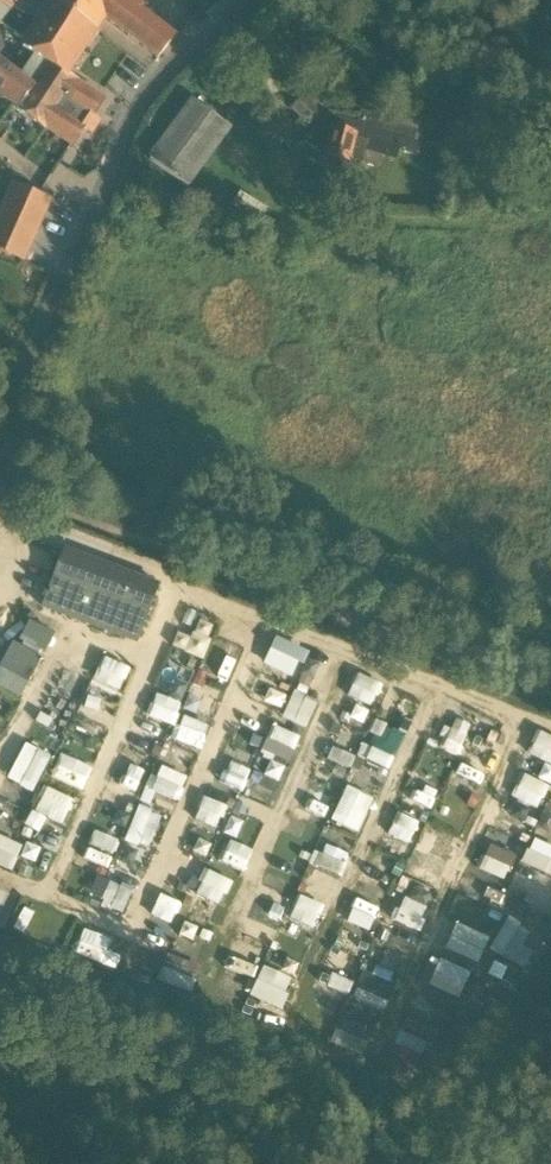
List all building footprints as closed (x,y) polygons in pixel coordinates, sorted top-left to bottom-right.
[(77,83),(67,77),(66,78),(22,49),(40,16),(41,15),(17,0),(7,0),(1,8),(8,14),(0,24),(0,65),(33,90),(18,111),(44,131),(45,130),(71,147),(83,128),(91,133),(97,124),(89,119),(102,100),(77,83)] [(41,15),(48,1),(49,0),(17,0),(41,15)] [(104,20),(156,60),(172,41),(135,12),(119,0),(49,0),(48,1),(96,33),(104,20)] [(135,12),(142,3),(138,0),(119,0),(135,12)] [(22,49),(66,78),(67,77),(96,33),(48,1),(41,15),(40,16),(22,49)] [(18,111),(33,90),(0,65),(0,97),(18,111)] [(312,90),(291,110),(307,127),(328,108),(312,90)] [(150,158),(187,189),(233,133),(229,130),(196,103),(150,158)] [(352,152),(398,161),(400,153),(419,156),(424,132),(420,131),(422,122),(359,110),(357,121),(332,116),(329,130),(356,135),(352,152)] [(329,130),(323,157),(350,162),(352,152),(356,135),(329,130)] [(12,184),(0,212),(0,253),(21,262),(49,201),(12,184)] [(268,211),(239,193),(225,216),(254,234),(268,211)] [(125,632),(140,638),(159,586),(112,568),(110,575),(62,557),(43,607),(123,637),(125,632)] [(0,670),(0,685),(26,697),(57,632),(26,616),(0,670)] [(295,683),(305,664),(273,648),(263,667),(295,683)] [(228,650),(216,677),(227,682),(239,655),(228,650)] [(104,655),(94,681),(121,692),(132,666),(104,655)] [(348,694),(373,705),(383,683),(358,671),(348,694)] [(174,724),(183,702),(156,690),(147,713),(174,724)] [(283,715),(308,726),(320,701),(295,690),(283,715)] [(199,748),(210,725),(186,714),(175,736),(199,748)] [(73,733),(90,740),(96,726),(79,719),(73,733)] [(431,743),(464,757),(474,732),(441,719),(431,743)] [(376,720),(362,756),(391,768),(406,732),(376,720)] [(261,747),(290,760),(302,736),(274,722),(261,747)] [(538,729),(528,753),(550,763),(550,735),(538,729)] [(81,759),(89,743),(72,734),(64,750),(81,759)] [(8,778),(34,791),(53,754),(28,741),(8,778)] [(128,743),(118,770),(142,779),(152,752),(128,743)] [(222,782),(243,789),(255,755),(234,748),(222,782)] [(50,773),(82,790),(94,768),(62,751),(50,773)] [(281,779),(285,764),(270,759),(265,775),(281,779)] [(461,761),(452,779),(473,789),(482,771),(461,761)] [(160,763),(149,788),(178,800),(189,775),(160,763)] [(511,796),(539,808),(550,784),(521,772),(511,796)] [(273,800),(280,781),(261,775),(254,794),(273,800)] [(333,821),(361,831),(375,795),(346,785),(333,821)] [(301,804),(317,812),(326,796),(309,788),(301,804)] [(218,827),(227,803),(204,795),(196,819),(218,827)] [(149,849),(165,814),(141,803),(125,838),(149,849)] [(387,832),(409,843),(420,821),(398,811),(387,832)] [(109,865),(120,839),(94,828),(83,854),(109,865)] [(24,845),(0,833),(0,863),(13,869),(24,845)] [(413,874),(435,885),(454,845),(433,835),(413,874)] [(244,871),(254,848),(230,837),(219,859),(244,871)] [(523,863),(550,874),(550,844),(533,837),(523,863)] [(28,840),(21,855),(35,862),(43,847),(28,840)] [(488,844),(479,869),(508,879),(516,854),(488,844)] [(346,873),(349,851),(315,846),(312,867),(346,873)] [(219,901),(229,880),(207,869),(197,890),(219,901)] [(102,905),(125,913),(134,887),(112,879),(102,905)] [(14,898),(0,891),(0,916),(5,918),(14,898)] [(153,914),(165,917),(171,894),(159,891),(153,914)] [(299,893),(289,919),(314,929),(324,903),(299,893)] [(355,897),(347,921),(372,929),(380,905),(355,897)] [(422,929),(427,903),(400,898),(395,923),(422,929)] [(17,927),(35,934),(42,917),(24,910),(17,927)] [(172,920),(149,913),(139,943),(162,951),(172,920)] [(524,969),(536,952),(524,944),(532,932),(511,917),(490,946),(524,969)] [(479,962),(491,936),(458,921),(446,947),(479,962)] [(89,934),(80,952),(100,962),(109,944),(89,934)] [(168,950),(160,981),(192,989),(196,974),(185,971),(189,956),(168,950)] [(430,984),(461,997),(472,971),(441,957),(430,984)] [(281,1008),(296,977),(266,964),(252,994),(281,1008)] [(368,964),(355,995),(384,1008),(398,977),(368,964)] [(322,994),(343,1004),(354,981),(333,971),(322,994)] [(355,1064),(369,1025),(342,1015),(329,1055),(355,1064)] [(419,1067),(431,1043),(405,1030),(393,1055),(419,1067)]
